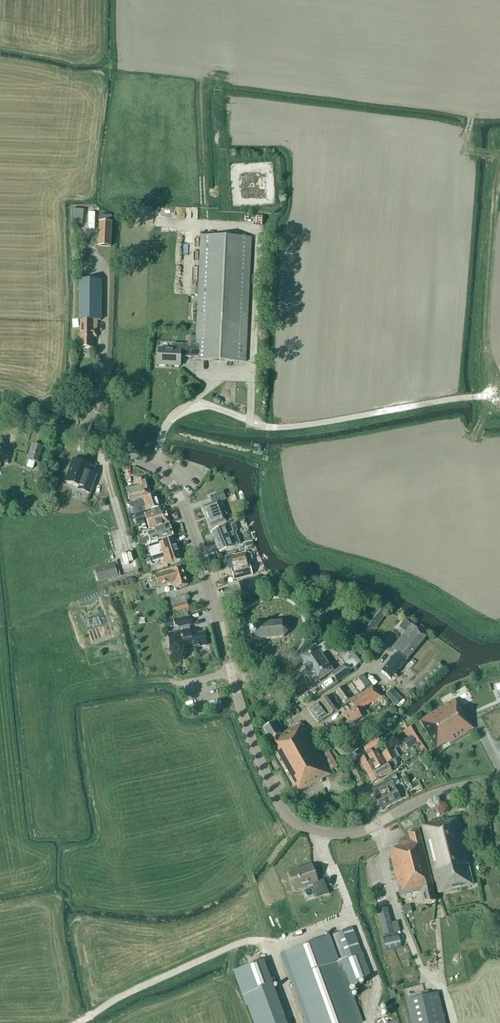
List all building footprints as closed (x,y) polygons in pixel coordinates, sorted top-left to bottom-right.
[(72,225),(82,225),(83,213),(83,210),(74,209),(72,225)] [(99,246),(111,246),(112,223),(110,222),(110,218),(100,217),(100,222),(99,246)] [(201,235),(196,345),(172,344),(172,349),(158,348),(158,365),(180,366),(181,357),(195,357),(195,359),(246,362),(252,238),(201,235)] [(79,280),(79,320),(81,320),(80,348),(93,348),(93,337),(97,337),(97,329),(93,329),(94,320),(101,320),(102,280),(79,280)] [(27,467),(33,468),(35,462),(40,464),(44,448),(32,445),(27,460),(29,461),(27,467)] [(0,467),(1,462),(8,463),(11,452),(0,449),(0,467)] [(90,494),(97,475),(89,473),(92,466),(73,459),(65,482),(79,487),(78,490),(90,494)] [(129,500),(133,499),(150,494),(146,476),(135,478),(137,486),(126,488),(129,500)] [(210,496),(213,504),(203,508),(210,528),(226,521),(219,502),(226,499),(223,491),(210,496)] [(141,500),(144,509),(142,510),(141,508),(131,511),(133,516),(145,512),(160,507),(156,495),(141,500)] [(164,508),(145,514),(150,529),(169,523),(164,508)] [(223,528),(212,532),(220,552),(231,548),(240,544),(235,531),(237,531),(234,524),(223,528)] [(140,542),(135,543),(137,547),(146,545),(146,546),(157,543),(157,540),(173,535),(170,526),(149,532),(151,537),(139,540),(140,542)] [(159,543),(160,547),(150,550),(152,557),(177,549),(174,538),(159,543)] [(164,558),(166,565),(181,560),(177,549),(152,557),(153,562),(164,558)] [(249,562),(251,562),(253,559),(251,554),(249,553),(247,553),(246,552),(233,556),(233,552),(225,554),(226,558),(229,570),(232,569),(234,580),(252,575),(249,562)] [(115,562),(94,568),(97,581),(119,575),(115,562)] [(155,576),(158,587),(175,582),(177,588),(188,584),(183,567),(155,576)] [(242,595),(262,590),(258,576),(239,581),(242,595)] [(141,577),(130,580),(134,595),(145,592),(141,577)] [(169,601),(174,616),(189,611),(185,596),(169,601)] [(375,609),(362,627),(369,632),(372,628),(375,630),(385,616),(383,615),(375,609)] [(191,616),(177,619),(179,628),(193,625),(191,616)] [(173,619),(163,621),(165,629),(175,627),(173,619)] [(417,629),(406,620),(399,628),(405,633),(392,649),(397,653),(382,672),(391,679),(430,633),(421,625),(417,629)] [(282,621),(250,624),(250,629),(251,632),(251,635),(251,640),(284,637),(288,632),(287,626),(282,621)] [(171,646),(180,645),(185,644),(186,650),(207,645),(204,633),(192,635),(191,629),(168,634),(171,646)] [(329,665),(315,645),(298,657),(316,683),(335,670),(331,664),(329,665)] [(361,663),(349,647),(339,655),(351,670),(361,663)] [(439,663),(420,680),(426,686),(444,669),(439,663)] [(331,674),(337,682),(349,674),(344,665),(331,674)] [(361,691),(371,685),(365,675),(354,682),(361,691)] [(350,701),(355,707),(343,715),(350,725),(362,717),(358,712),(372,703),(374,705),(382,700),(382,697),(372,686),(364,692),(350,701)] [(351,698),(343,687),(336,692),(344,703),(351,698)] [(393,689),(385,696),(395,707),(403,699),(402,699),(404,697),(401,693),(399,695),(393,689)] [(336,701),(337,700),(332,694),(318,703),(328,717),(337,710),(341,707),(336,701)] [(447,699),(446,699),(445,697),(434,704),(437,710),(419,721),(436,748),(448,741),(449,743),(474,728),(461,707),(459,708),(454,700),(449,703),(447,699)] [(328,717),(318,703),(308,710),(318,723),(328,717)] [(373,736),(387,727),(389,731),(397,726),(393,719),(371,732),(373,736)] [(270,750),(295,794),(332,774),(331,773),(333,772),(335,776),(343,772),(334,755),(325,760),(326,760),(325,761),(302,722),(297,725),(286,731),(281,734),(273,722),(263,728),(270,740),(267,742),(271,749),(270,750)] [(362,734),(367,732),(361,722),(356,724),(362,734)] [(412,737),(404,741),(409,749),(416,745),(412,737)] [(362,744),(366,751),(377,745),(374,738),(362,744)] [(384,764),(387,763),(387,764),(388,764),(395,760),(397,759),(391,749),(382,754),(383,755),(380,756),(377,750),(360,759),(368,774),(385,765),(384,764)] [(410,769),(419,762),(426,771),(431,767),(419,754),(406,765),(410,769)] [(388,764),(387,764),(385,765),(368,774),(372,783),(381,779),(380,778),(392,772),(391,770),(396,768),(397,763),(395,760),(388,764)] [(397,788),(391,777),(384,780),(385,782),(372,789),(376,796),(376,797),(382,809),(402,798),(397,788)] [(470,865),(459,818),(449,820),(448,819),(422,825),(438,894),(473,886),(469,865),(470,865)] [(434,890),(419,830),(408,832),(410,840),(399,843),(400,846),(387,849),(389,857),(391,857),(400,896),(421,891),(424,904),(436,902),(433,890),(434,890)] [(317,881),(312,865),(289,873),(295,890),(312,884),(317,898),(329,894),(324,879),(317,881)] [(391,921),(387,908),(377,910),(383,936),(400,931),(397,920),(391,921)] [(361,1022),(348,985),(371,977),(352,928),(283,953),(309,1022),(360,1022),(361,1022)] [(396,933),(381,937),(384,952),(396,949),(400,948),(396,933)] [(263,960),(235,970),(255,1022),(287,1022),(263,960)] [(412,1022),(445,1022),(438,993),(407,1001),(412,1022)]
